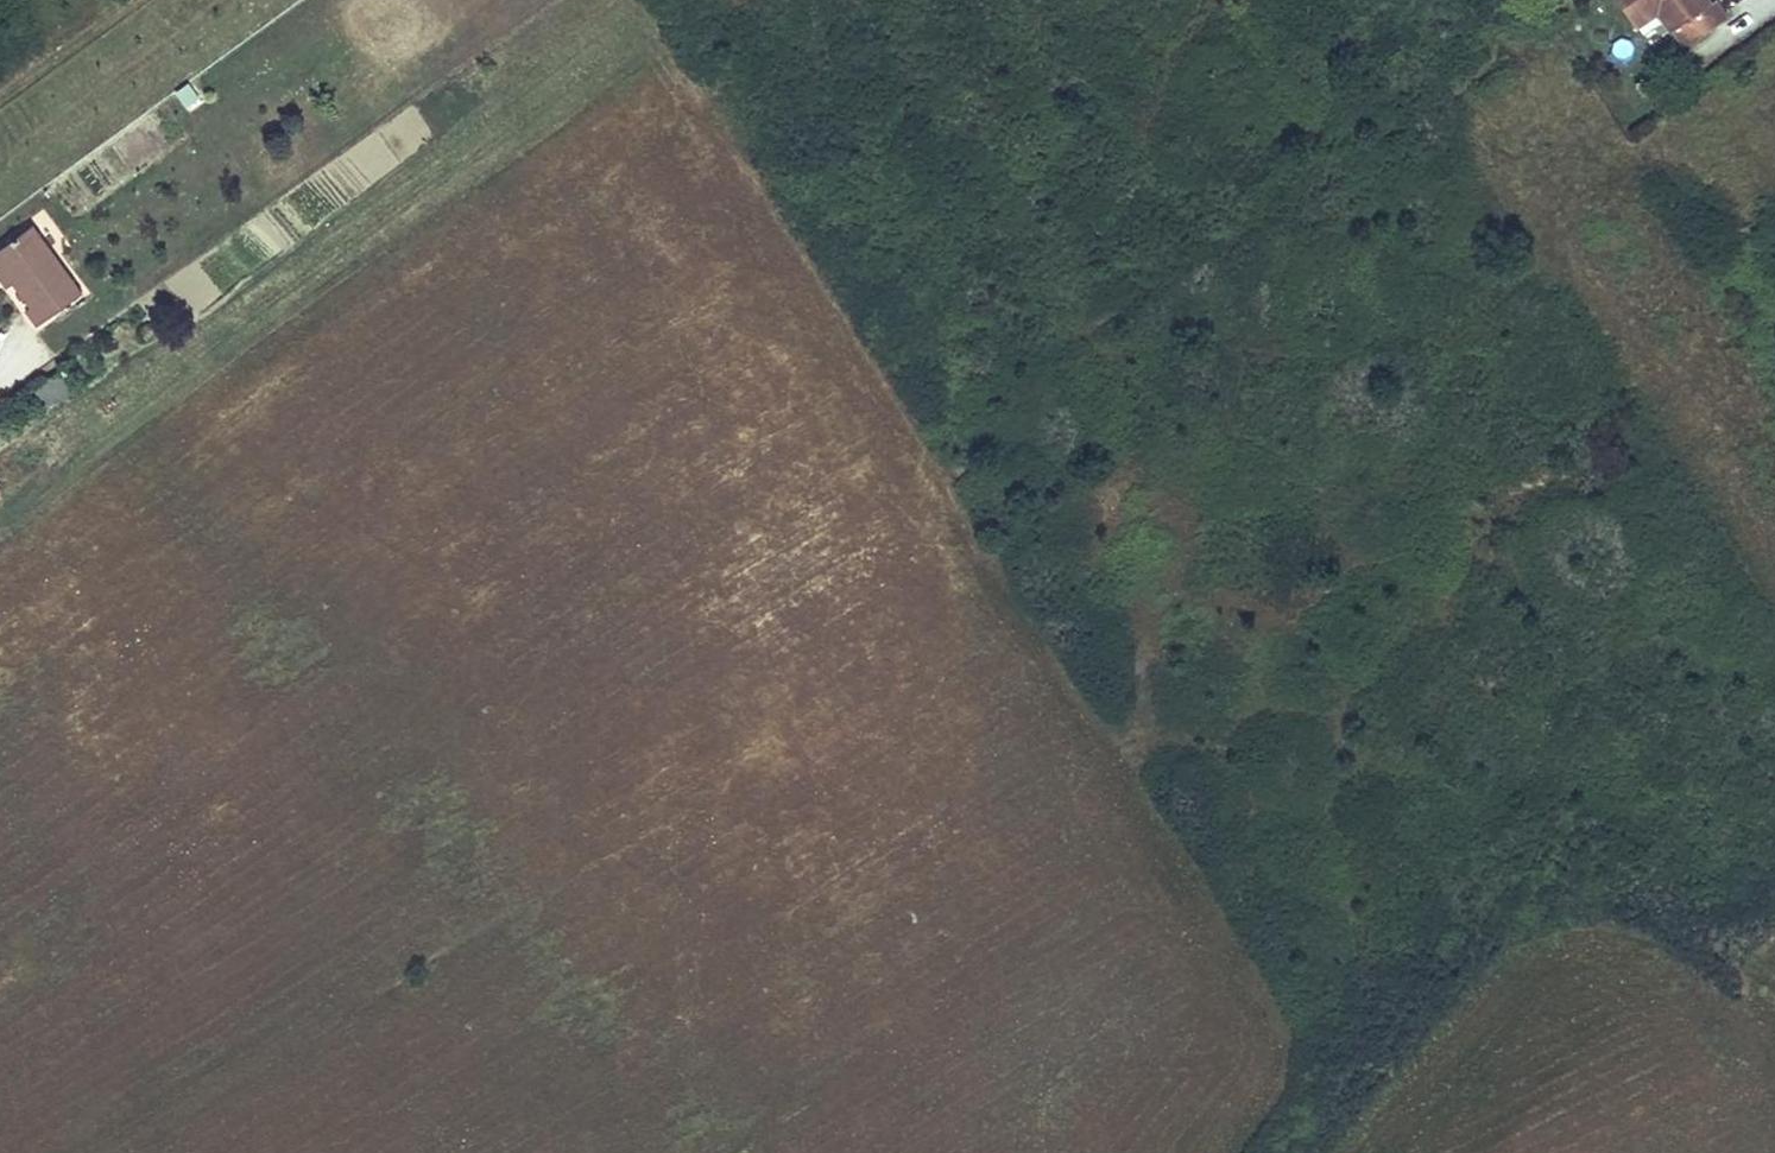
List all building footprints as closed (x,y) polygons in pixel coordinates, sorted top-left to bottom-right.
[(1697,0),(1622,0),(1636,23),(1659,8),(1671,29),(1678,24),(1689,42),(1721,22),(1709,3),(1702,8),(1697,0)] [(1717,0),(1697,0),(1702,8),(1709,3),(1721,22),(1728,18),(1717,0)] [(1678,24),(1671,29),(1682,46),(1689,42),(1678,24)] [(0,249),(0,262),(14,281),(32,306),(27,309),(39,325),(84,292),(35,224),(0,249)] [(0,262),(0,272),(9,284),(14,281),(0,262)]
